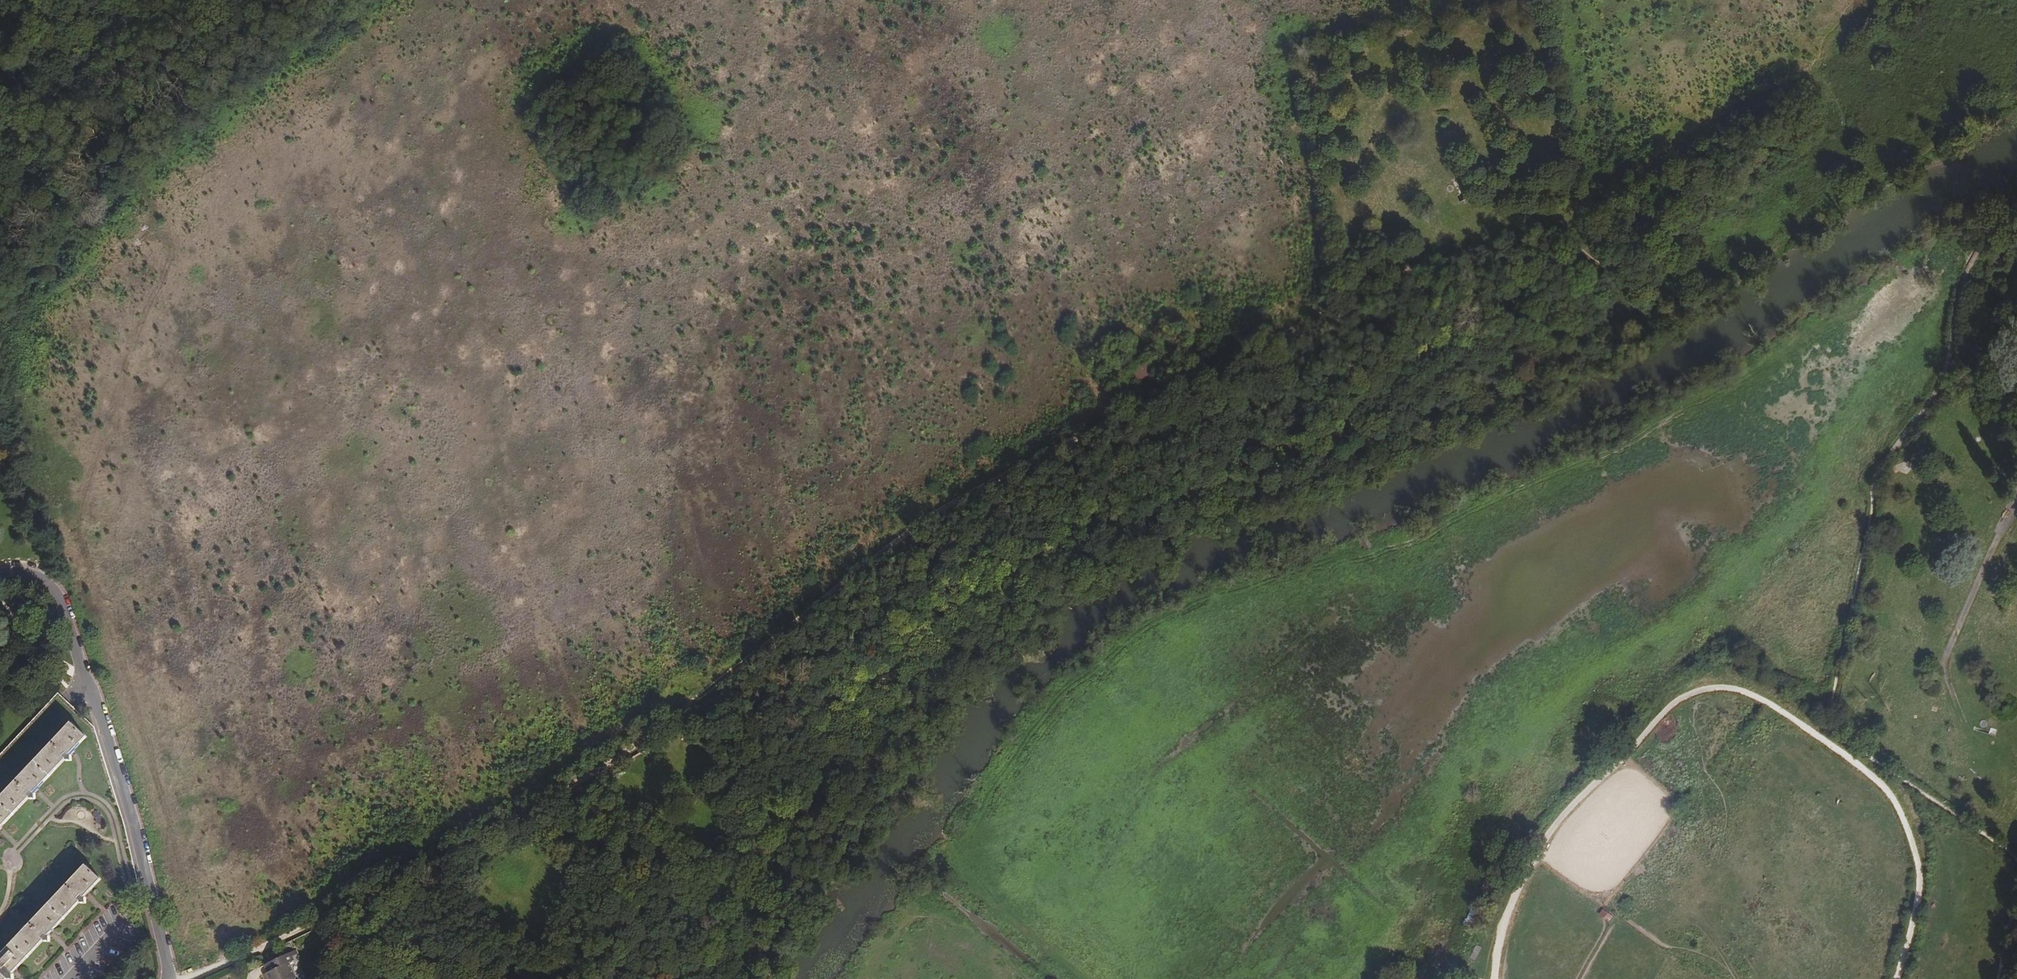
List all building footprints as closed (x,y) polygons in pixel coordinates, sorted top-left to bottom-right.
[(1143,391),(1165,383),(1157,361),(1135,369),(1143,391)] [(1131,428),(1124,431),(1127,436),(1133,433),(1131,428)] [(1183,431),(1175,435),(1180,447),(1189,443),(1183,431)] [(1134,455),(1128,461),(1135,470),(1142,465),(1134,455)] [(998,505),(991,509),(997,520),(1004,515),(998,505)] [(71,723),(0,798),(0,828),(28,799),(35,799),(34,793),(65,760),(71,760),(70,754),(86,737),(71,723)] [(85,865),(0,955),(0,978),(6,978),(7,978),(9,978),(13,978),(12,973),(43,941),(50,941),(48,935),(79,902),(85,903),(85,896),(100,880),(85,865)] [(1603,909),(1598,914),(1608,922),(1612,916),(1603,909)] [(285,965),(291,961),(287,954),(263,966),(266,972),(261,975),(263,978),(292,978),(285,965)]
